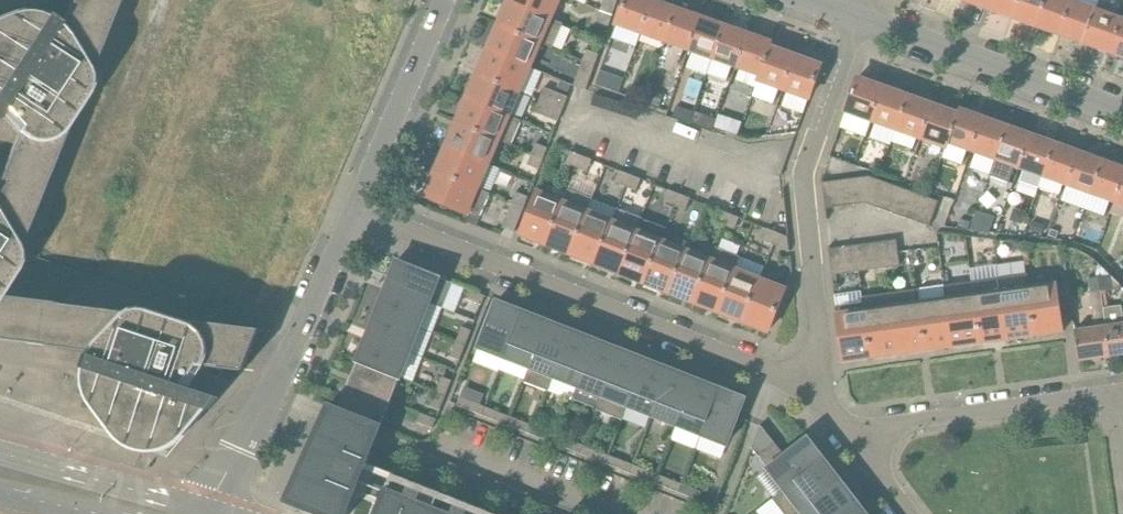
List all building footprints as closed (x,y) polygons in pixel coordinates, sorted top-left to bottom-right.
[(50,170),(119,0),(72,0),(65,16),(62,25),(60,24),(60,23),(48,14),(47,16),(40,12),(31,11),(22,11),(14,12),(0,18),(0,116),(18,135),(0,178),(0,294),(50,170)] [(551,19),(560,0),(509,0),(509,1),(551,19)] [(613,16),(618,0),(604,0),(600,11),(613,16)] [(641,34),(653,0),(652,0),(626,0),(616,26),(641,34)] [(641,34),(665,43),(677,9),(653,0),(641,34)] [(990,8),(993,0),(967,0),(990,8)] [(1013,17),(1019,0),(993,0),(990,8),(1013,17)] [(1037,25),(1046,0),(1019,0),(1013,17),(1037,25)] [(1060,33),(1072,0),(1046,0),(1037,25),(1060,33)] [(1095,10),(1098,0),(1079,0),(1078,2),(1072,0),(1060,33),(1083,42),(1095,10)] [(498,25),(541,43),(553,49),(564,24),(551,19),(509,1),(498,25)] [(665,43),(689,51),(701,17),(677,9),(665,43)] [(1112,52),(1122,20),(1095,10),(1083,42),(1112,52)] [(596,23),(609,27),(613,16),(600,11),(596,23)] [(689,51),(713,60),(725,26),(701,17),(689,51)] [(1122,56),(1122,20),(1112,52),(1122,56)] [(487,50),(530,69),(541,43),(498,25),(487,50)] [(713,60),(736,68),(748,34),(725,26),(713,60)] [(758,80),(760,81),(772,47),(773,43),(748,34),(736,68),(758,76),(757,78),(754,76),(750,89),(755,90),(758,80)] [(760,81),(785,89),(797,56),(772,47),(760,81)] [(477,74),(520,93),(530,69),(487,50),(477,74)] [(583,61),(595,66),(599,55),(587,50),(583,61)] [(785,89),(809,98),(821,64),(797,56),(785,89)] [(574,86),(586,91),(595,66),(583,61),(574,86)] [(467,98),(510,116),(520,93),(477,74),(467,98)] [(608,88),(620,93),(625,79),(613,74),(608,88)] [(846,112),(872,121),(884,87),(858,78),(846,112)] [(872,121),(897,130),(909,96),(884,87),(872,121)] [(540,100),(563,109),(568,97),(545,88),(540,100)] [(897,130),(921,138),(934,105),(909,96),(897,130)] [(457,122),(499,140),(511,146),(522,121),(510,116),(467,98),(457,122)] [(535,113),(558,122),(563,109),(540,100),(535,113)] [(921,138),(946,147),(958,113),(934,105),(921,138)] [(950,144),(971,152),(984,118),(959,109),(958,113),(946,147),(949,148),(950,144)] [(715,127),(718,119),(695,111),(691,125),(713,132),(715,127)] [(995,160),(996,161),(1008,127),(984,118),(971,152),(976,153),(995,160)] [(446,146),(489,164),(499,140),(457,122),(446,146)] [(996,161),(1017,168),(1029,134),(1008,127),(996,161)] [(1017,168),(1043,177),(1055,143),(1029,134),(1017,168)] [(1043,177),(1066,186),(1078,152),(1055,143),(1043,177)] [(532,155),(544,159),(548,149),(536,144),(532,155)] [(436,171),(478,189),(489,164),(446,146),(436,171)] [(566,164),(577,168),(581,156),(571,152),(566,164)] [(1066,186),(1091,194),(1103,161),(1078,152),(1066,186)] [(528,165),(540,170),(544,159),(532,155),(528,165)] [(577,168),(588,172),(592,161),(581,156),(577,168)] [(1115,203),(1122,181),(1122,168),(1103,161),(1091,194),(1115,203)] [(478,189),(436,171),(425,196),(480,219),(490,194),(478,189)] [(615,183),(626,187),(631,176),(620,171),(615,183)] [(626,187),(637,192),(641,180),(631,176),(626,187)] [(853,205),(866,204),(869,177),(850,179),(853,205)] [(866,204),(880,209),(889,184),(869,177),(866,204)] [(839,207),(853,205),(850,179),(837,181),(839,207)] [(826,208),(839,207),(837,181),(823,183),(826,208)] [(880,209),(892,213),(901,188),(889,184),(880,209)] [(892,213),(905,218),(913,193),(901,188),(892,213)] [(572,255),(589,212),(593,200),(569,190),(564,202),(547,245),(572,255)] [(664,202),(675,207),(680,195),(669,191),(664,202)] [(513,203),(525,208),(529,197),(517,192),(513,203)] [(521,235),(547,245),(564,202),(539,192),(521,235)] [(905,218),(917,222),(926,197),(913,193),(905,218)] [(675,207),(686,211),(690,199),(680,195),(675,207)] [(917,222),(930,227),(939,202),(926,197),(917,222)] [(525,208),(513,203),(503,227),(515,232),(525,208)] [(621,274),(638,231),(643,219),(618,209),(613,222),(596,265),(621,274)] [(714,222),(724,226),(729,214),(718,210),(714,222)] [(572,255),(596,265),(613,222),(589,212),(572,255)] [(724,226),(735,230),(740,218),(729,214),(724,226)] [(763,241),(774,245),(778,233),(767,229),(763,241)] [(621,274),(645,284),(662,241),(638,231),(621,274)] [(774,245),(789,251),(788,237),(778,233),(774,245)] [(887,268),(900,266),(897,240),(883,242),(887,268)] [(645,284),(669,293),(686,250),(662,241),(645,284)] [(874,270),(887,268),(883,242),(870,244),(874,270)] [(861,272),(874,270),(870,244),(857,246),(861,272)] [(848,273),(861,272),(857,246),(844,247),(848,273)] [(832,276),(848,273),(844,247),(830,249),(832,276)] [(719,313),(736,270),(741,258),(716,248),(712,260),(695,303),(719,313)] [(669,293),(695,303),(712,260),(686,250),(669,293)] [(388,283),(431,300),(440,278),(397,261),(388,283)] [(719,313),(744,322),(761,279),(736,270),(719,313)] [(1036,336),(1028,281),(1028,275),(999,278),(1008,339),(1036,336)] [(1111,276),(1100,277),(1102,291),(1113,290),(1111,276)] [(1036,336),(1058,332),(1064,332),(1060,310),(1073,308),(1069,282),(1056,284),(1056,277),(1028,281),(1036,336)] [(1091,293),(1102,291),(1100,277),(1089,279),(1091,293)] [(980,343),(1008,339),(999,278),(972,282),(980,343)] [(744,322),(768,332),(769,332),(786,289),(761,279),(744,322)] [(952,347),(980,343),(972,282),(944,286),(946,299),(952,347)] [(377,311),(420,328),(431,300),(388,283),(377,311)] [(927,351),(920,303),(919,290),(890,293),(899,354),(927,351)] [(467,300),(482,305),(485,297),(470,291),(467,300)] [(870,358),(899,354),(890,293),(862,297),(863,304),(870,358)] [(193,389),(207,367),(243,372),(260,330),(221,325),(197,322),(39,302),(20,299),(0,297),(0,341),(4,341),(89,352),(89,354),(88,354),(83,368),(85,369),(83,377),(84,386),(86,394),(90,402),(106,425),(112,432),(118,440),(122,443),(125,445),(129,448),(133,449),(139,451),(145,452),(152,453),(158,453),(160,452),(162,452),(167,451),(174,447),(177,445),(179,443),(187,436),(220,397),(193,389)] [(927,351),(952,347),(946,299),(920,303),(927,351)] [(479,348),(504,358),(523,311),(497,301),(479,348)] [(843,362),(870,358),(863,304),(836,308),(843,362)] [(1104,307),(1107,326),(1111,356),(1122,355),(1122,310),(1122,305),(1104,307)] [(367,336),(411,353),(420,328),(377,311),(367,336)] [(504,358),(529,368),(548,321),(523,311),(504,358)] [(548,391),(554,377),(572,331),(548,321),(529,368),(524,382),(548,391)] [(1111,356),(1107,326),(1094,327),(1075,330),(1077,343),(1079,361),(1111,356)] [(457,342),(466,346),(472,331),(463,328),(457,342)] [(554,377),(579,387),(597,340),(572,331),(554,377)] [(358,360),(401,377),(411,353),(367,336),(358,360)] [(579,387),(603,397),(622,350),(597,340),(579,387)] [(451,357),(460,361),(466,346),(457,342),(451,357)] [(622,420),(628,406),(646,359),(622,350),(603,397),(598,411),(622,420)] [(628,406),(652,416),(671,369),(646,359),(628,406)] [(348,385),(391,402),(401,377),(358,360),(348,385)] [(652,416),(677,426),(695,379),(671,369),(652,416)] [(437,393),(446,396),(452,381),(443,378),(437,393)] [(677,426),(702,435),(720,388),(695,379),(677,426)] [(381,429),(381,428),(391,402),(348,385),(338,409),(337,412),(381,429)] [(702,435),(727,445),(745,398),(720,388),(702,435)] [(431,407),(440,411),(446,396),(437,393),(431,407)] [(458,406),(477,414),(481,405),(461,398),(458,406)] [(392,473),(367,463),(381,429),(337,412),(338,409),(331,407),(331,406),(329,405),(286,503),(312,513),(316,513),(318,513),(347,513),(354,496),(379,506),(392,473)] [(482,416),(502,423),(505,415),(485,407),(482,416)] [(418,423),(433,429),(437,420),(422,414),(418,423)] [(507,425),(526,433),(530,425),(510,417),(507,425)] [(776,444),(761,426),(752,448),(759,457),(776,444)] [(531,435),(551,443),(554,434),(535,427),(531,435)] [(556,445),(576,452),(579,444),(559,436),(556,445)] [(785,490),(825,460),(808,438),(785,456),(778,447),(762,460),(785,490)] [(581,454),(600,462),(603,454),(584,446),(581,454)] [(605,464),(625,472),(628,463),(608,456),(605,464)] [(784,513),(799,513),(841,481),(825,460),(785,490),(773,500),(784,513)] [(630,473),(649,481),(653,473),(633,465),(630,473)] [(392,473),(379,506),(376,513),(496,513),(392,473)] [(654,483),(674,491),(677,483),(658,475),(654,483)] [(858,502),(841,481),(799,513),(843,513),(858,502)] [(679,493),(699,501),(702,492),(682,485),(679,493)] [(858,502),(843,513),(867,513),(858,502)]
